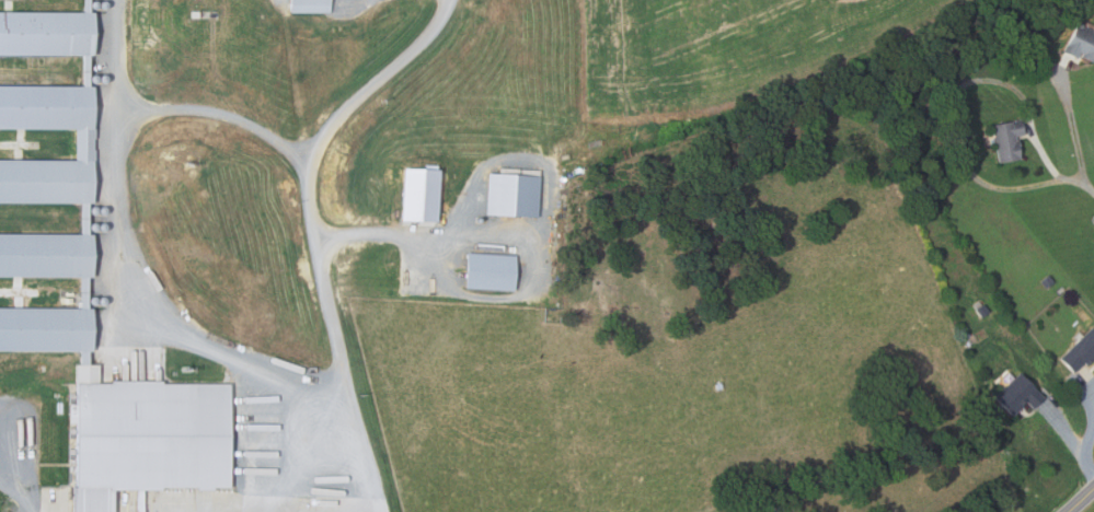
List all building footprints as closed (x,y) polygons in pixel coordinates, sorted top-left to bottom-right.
[(293,12),(293,0),(333,0),(333,12),(293,12)] [(94,55),(0,54),(0,12),(94,12),(94,55)] [(1093,31),(1093,26),(1093,60),(1093,62),(1082,57),(1083,55),(1080,53),(1078,59),(1063,51),(1078,23),(1093,31)] [(94,202),(0,202),(0,160),(76,161),(76,129),(0,129),(0,86),(95,86),(94,202)] [(991,125),(1020,119),(1023,136),(1015,137),(1015,140),(1018,140),(1021,150),(1020,150),(1021,160),(1000,164),(991,125)] [(442,170),(439,220),(404,219),(407,167),(442,170)] [(490,173),(488,213),(540,216),(542,175),(490,173)] [(93,276),(0,276),(0,234),(93,234),(93,276)] [(464,289),(467,253),(516,256),(514,292),(464,289)] [(1038,281),(1046,276),(1051,282),(1044,288),(1038,281)] [(974,310),(982,304),(987,311),(978,316),(974,310)] [(93,350),(0,349),(0,308),(93,309),(93,350)] [(1092,328),(1093,330),(1093,358),(1093,359),(1093,360),(1086,366),(1083,363),(1073,373),(1059,359),(1092,328)] [(1045,398),(1033,409),(1026,403),(1012,417),(993,399),(1020,373),(1045,398)] [(162,490),(111,490),(111,486),(78,486),(77,384),(112,384),(112,381),(163,381),(163,384),(232,384),(232,487),(162,487),(162,490)] [(787,501),(792,511),(770,511),(769,509),(787,501)]
